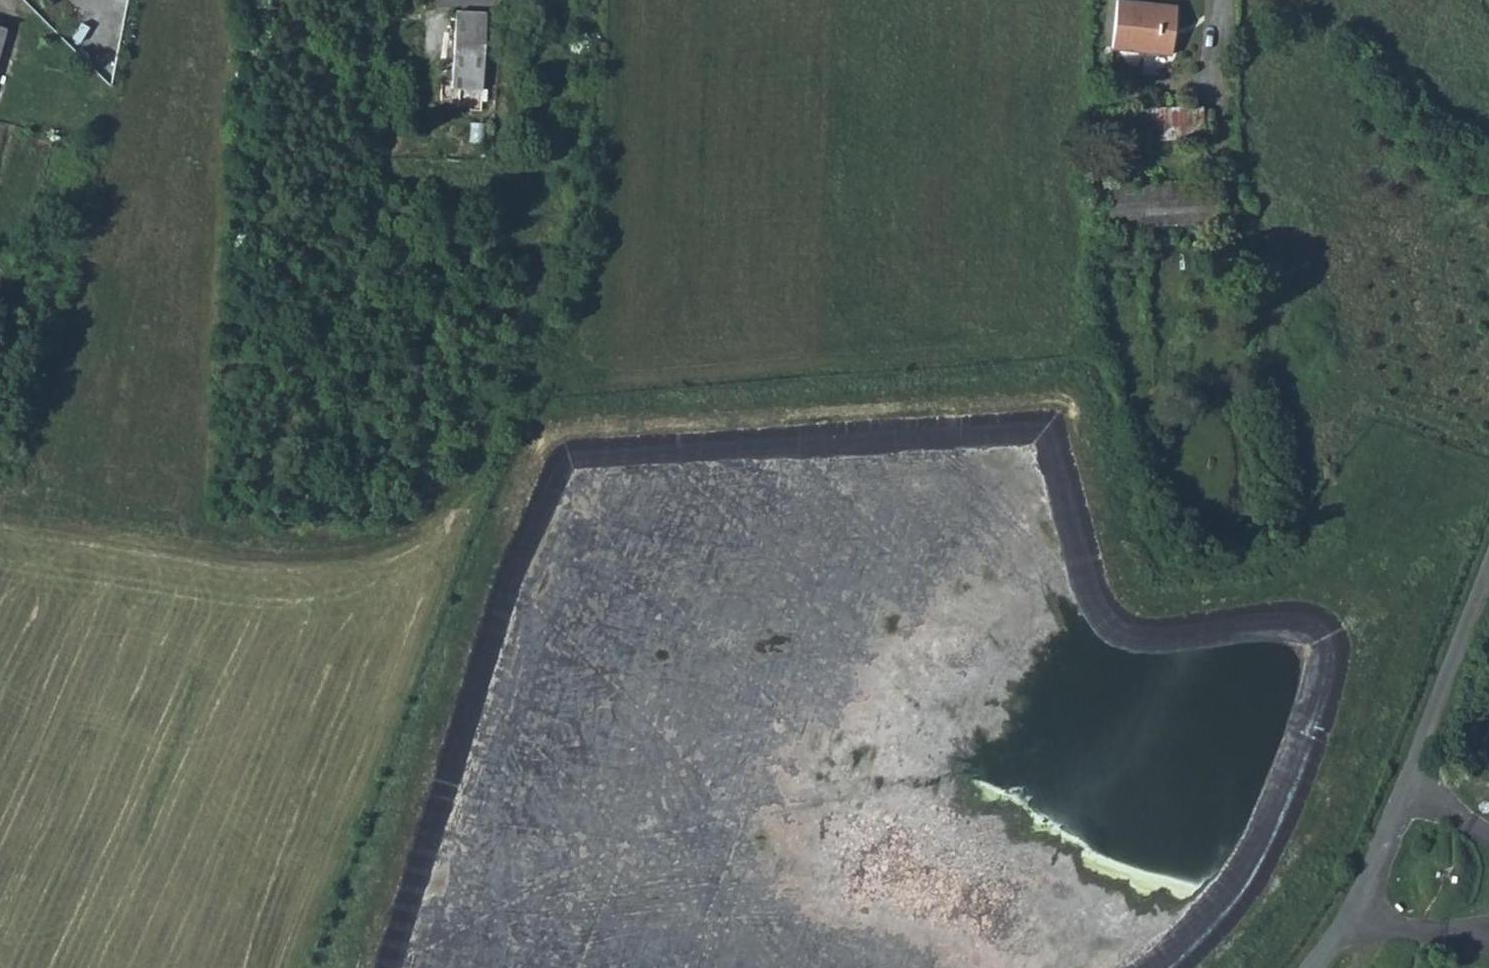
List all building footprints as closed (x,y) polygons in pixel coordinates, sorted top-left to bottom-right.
[(1175,8),(1117,2),(1113,49),(1170,56),(1175,8)] [(456,11),(451,88),(482,90),(485,13),(456,11)] [(1094,142),(1201,139),(1201,107),(1166,108),(1093,110),(1094,142)]
